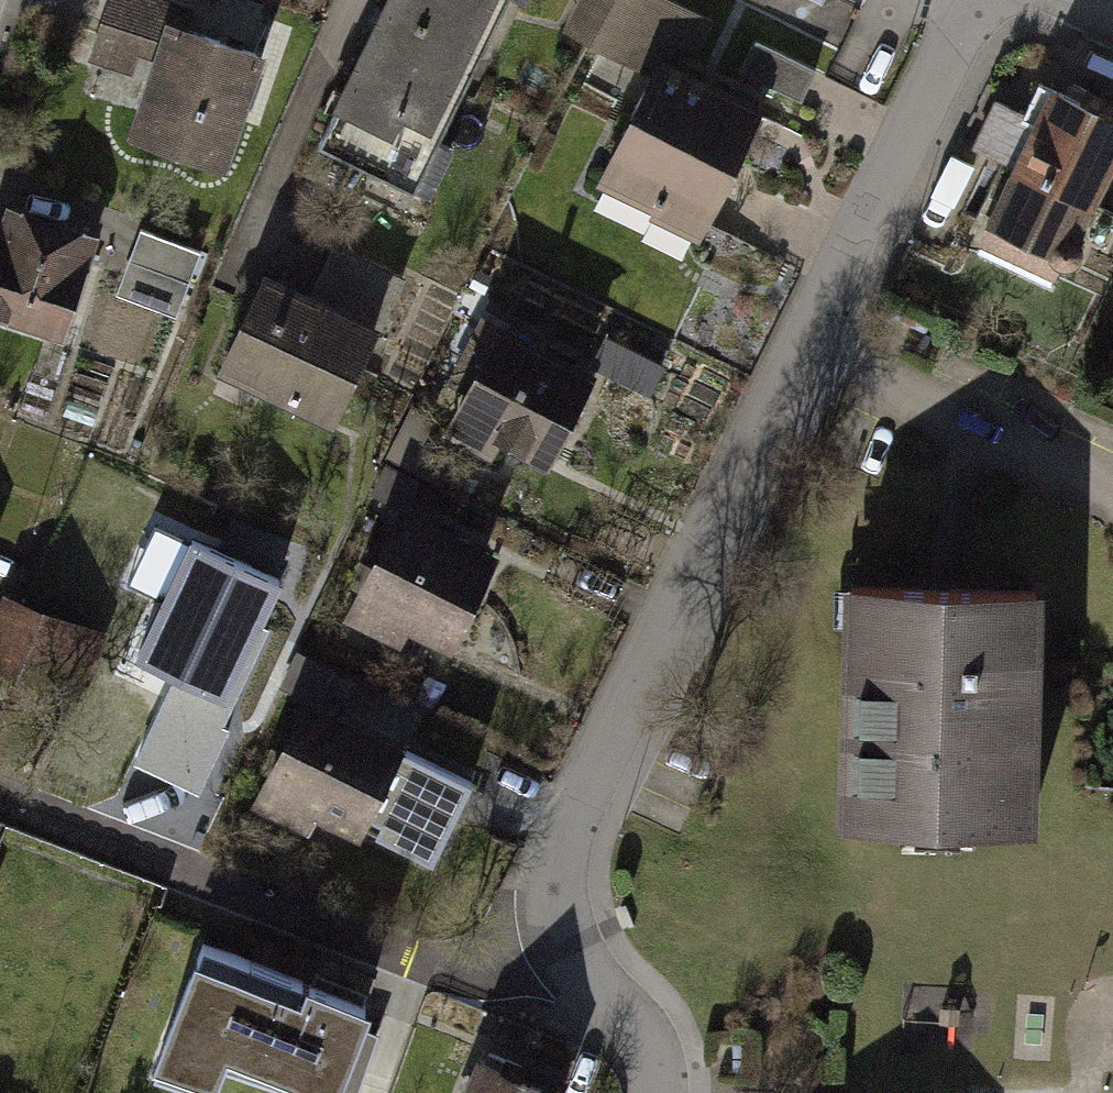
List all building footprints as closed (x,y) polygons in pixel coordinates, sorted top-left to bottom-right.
[(319,143),(413,188),(504,0),(388,0),(319,143)] [(612,0),(587,0),(571,31),(591,41),(612,0)] [(637,64),(669,0),(612,0),(591,41),(637,64)] [(655,73),(602,178),(662,208),(668,198),(705,216),(742,144),(734,140),(749,109),(663,66),(675,42),(694,51),(710,21),(669,0),(637,64),(655,73)] [(172,25),(135,136),(220,163),(256,52),(172,25)] [(762,40),(749,68),(812,96),(824,67),(762,40)] [(990,226),(1077,271),(1112,202),(1112,126),(1057,97),(990,226)] [(60,332),(92,236),(11,210),(1,242),(0,241),(0,312),(60,332)] [(184,324),(206,247),(145,229),(123,306),(184,324)] [(263,279),(223,364),(333,415),(371,334),(375,335),(402,278),(336,247),(311,302),(263,279)] [(480,323),(450,381),(470,391),(452,425),(490,445),(498,428),(538,448),(557,412),(572,419),(592,380),(480,323)] [(485,554),(405,515),(356,616),(391,634),(400,615),(444,636),(485,554)] [(279,578),(191,537),(136,654),(224,696),(279,578)] [(1025,589),(826,592),(831,831),(1029,827),(1025,589)] [(13,603),(3,630),(0,628),(0,659),(75,690),(97,637),(13,603)] [(228,726),(165,697),(137,757),(200,786),(228,726)] [(311,704),(263,803),(299,820),(308,802),(432,862),(472,782),(311,704)] [(222,1059),(312,1092),(331,1092),(365,1003),(204,942),(154,1071),(209,1092),(222,1059)] [(468,1092),(556,1092),(482,1062),(468,1092)]
